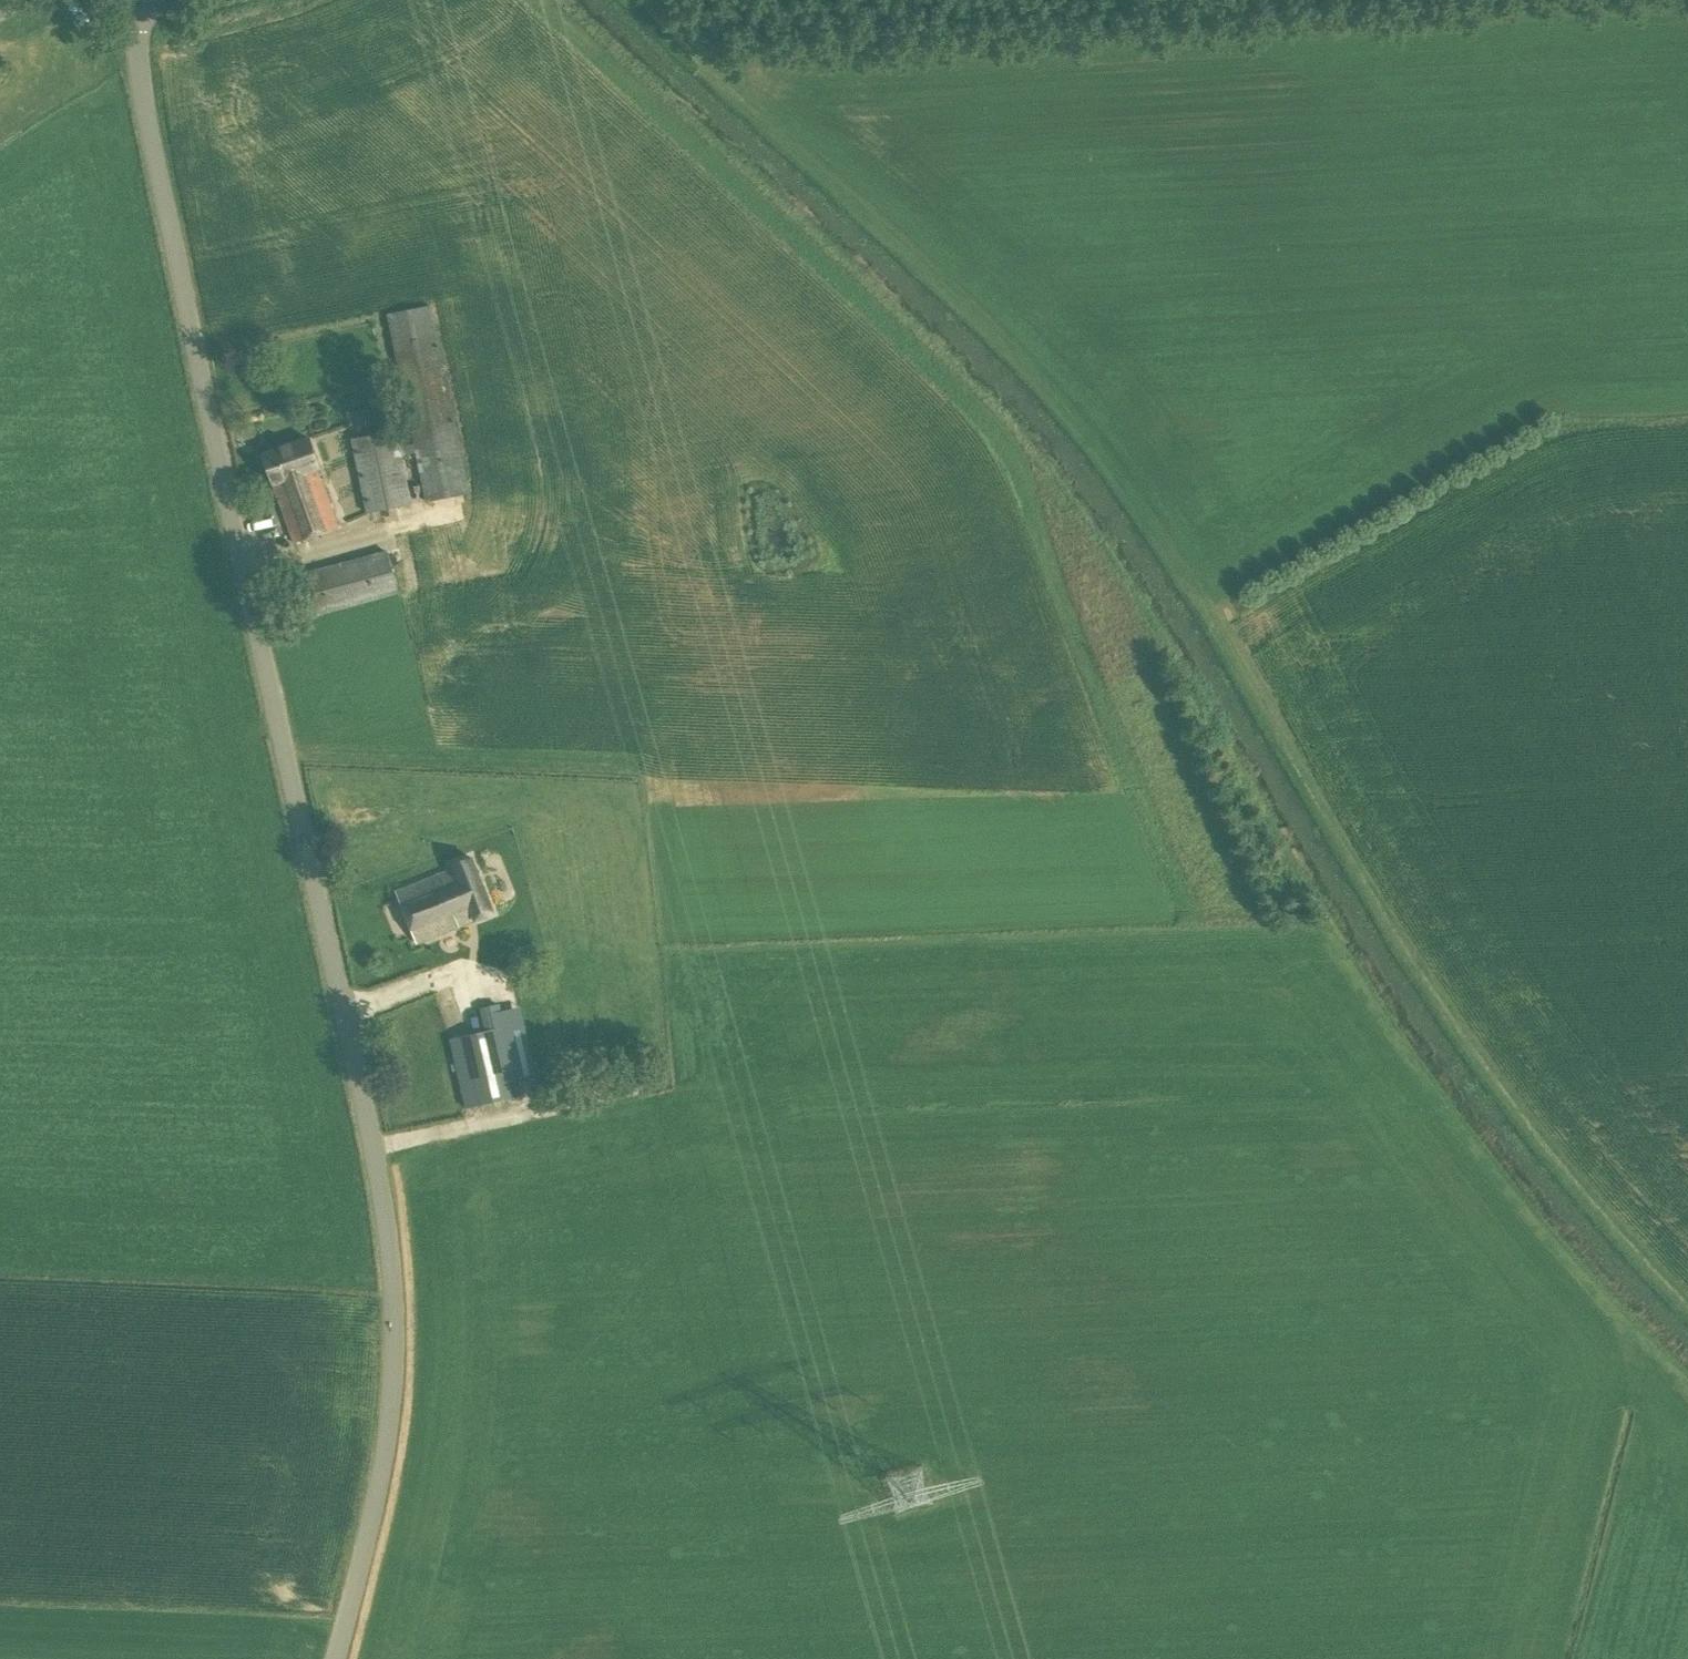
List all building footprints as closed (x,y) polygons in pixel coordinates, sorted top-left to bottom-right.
[(469,493),(430,305),(386,314),(405,404),(397,406),(399,414),(407,413),(413,443),(399,446),(396,429),(350,439),(366,514),(411,504),(401,455),(414,453),(424,502),(469,493)] [(292,543),(339,526),(318,470),(321,469),(309,436),(260,453),(272,487),(292,543)] [(300,619),(398,593),(387,550),(288,577),(300,619)] [(493,912),(472,857),(452,865),(452,864),(437,870),(438,874),(396,891),(417,942),(458,926),(475,920),(493,912)] [(465,1108),(521,1096),(500,1005),(480,1009),(484,1031),(449,1039),(465,1108)]
